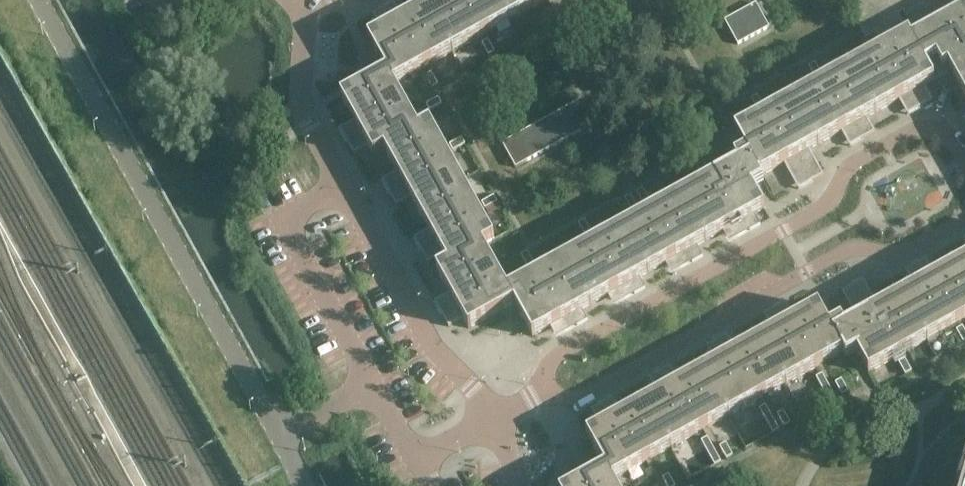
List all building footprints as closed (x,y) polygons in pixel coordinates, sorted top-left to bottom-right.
[(499,0),(438,0),(427,6),(453,52),(510,21),(499,0)] [(510,21),(547,0),(499,0),(510,21)] [(849,10),(866,40),(876,35),(884,48),(909,34),(898,15),(904,12),(914,31),(909,34),(912,40),(934,81),(951,71),(959,87),(964,97),(964,0),(866,0),(849,10)] [(394,85),(428,66),(453,52),(427,6),(403,19),(394,3),(373,14),(382,31),(368,39),(386,72),(341,97),(354,121),(339,129),(353,154),(368,146),(374,156),(385,150),(384,149),(419,130),(419,129),(394,85)] [(738,45),(769,27),(756,4),(724,21),(738,45)] [(934,81),(912,40),(909,34),(884,48),(848,68),(873,114),(899,100),(907,115),(933,101),(925,86),(934,81)] [(495,52),(488,40),(482,43),(489,56),(495,52)] [(815,63),(809,67),(815,79),(822,75),(815,63)] [(873,114),(848,68),(793,98),(818,145),(842,132),(850,147),(873,134),(865,119),(873,114)] [(439,86),(432,74),(426,77),(432,89),(439,86)] [(764,108),(757,96),(751,100),(758,112),(764,108)] [(761,176),(784,164),(798,189),(824,175),(809,150),(818,145),(793,98),(735,130),(746,150),(745,151),(734,157),(737,163),(680,195),(706,241),(729,228),(738,244),(764,230),(755,214),(765,209),(753,188),(765,182),(761,176)] [(426,105),(430,111),(442,105),(439,99),(426,105)] [(581,100),(502,144),(516,168),(594,124),(581,100)] [(462,181),(445,149),(430,122),(419,129),(419,130),(384,149),(385,150),(397,172),(382,180),(396,206),(411,198),(416,207),(462,181)] [(449,145),(453,152),(465,145),(462,139),(449,145)] [(699,158),(694,161),(701,174),(706,170),(699,158)] [(495,240),(476,206),(462,181),(416,207),(429,230),(414,238),(428,263),(443,255),(447,263),(448,264),(483,245),(484,246),(495,240)] [(649,201),(643,189),(637,193),(643,205),(649,201)] [(706,241),(680,195),(623,227),(648,273),(672,260),(680,275),(705,261),(697,246),(706,241)] [(625,199),(631,211),(638,208),(631,196),(625,199)] [(482,203),(485,210),(497,203),(494,197),(482,203)] [(585,221),(579,224),(585,236),(592,233),(585,221)] [(648,273),(623,227),(565,258),(591,305),(614,292),(622,307),(648,293),(639,278),(648,273)] [(502,279),(484,246),(483,245),(448,264),(447,263),(436,269),(449,293),(435,301),(449,327),(463,319),(469,329),(514,304),(506,291),(508,290),(502,279)] [(528,252),(521,256),(528,268),(534,265),(528,252)] [(591,305),(565,258),(508,290),(506,291),(514,304),(533,337),(557,324),(565,338),(590,324),(582,310),(591,305)] [(960,262),(936,275),(927,259),(905,271),(914,287),(902,294),(928,340),(964,320),(964,272),(960,262)] [(928,340),(902,294),(878,307),(863,280),(842,292),(857,319),(845,326),(842,320),(830,326),(818,306),(795,319),(785,302),(764,314),(773,331),(761,338),(787,384),(843,353),(846,359),(857,353),(869,373),(928,340)] [(957,330),(964,342),(964,331),(962,327),(957,330)] [(787,384),(761,338),(737,351),(728,334),(706,346),(716,363),(703,370),(729,416),(787,384)] [(899,363),(906,375),(912,372),(905,360),(899,363)] [(729,416),(703,370),(680,383),(670,366),(649,378),(658,395),(646,402),(671,448),(729,416)] [(833,393),(829,387),(829,386),(822,375),(816,378),(823,390),(823,391),(826,397),(830,403),(836,399),(833,393)] [(848,392),(845,386),(842,381),(842,380),(835,383),(836,384),(839,390),(842,396),(848,392)] [(646,462),(671,448),(646,402),(622,415),(613,398),(591,410),(600,427),(587,434),(605,467),(571,485),(616,485),(613,480),(646,462)] [(779,430),(772,417),(766,406),(759,409),(770,428),(773,434),(779,430)] [(790,424),(787,418),(784,413),(784,412),(777,415),(778,416),(781,422),(784,428),(790,424)] [(715,451),(707,438),(701,442),(709,454),(712,460),(715,466),(721,463),(718,457),(715,451)] [(733,456),(729,450),(726,444),(720,447),(723,454),(727,460),(733,456)] [(673,482),(669,476),(669,475),(663,479),(663,480),(666,485),(667,485),(675,485),(673,482)]
